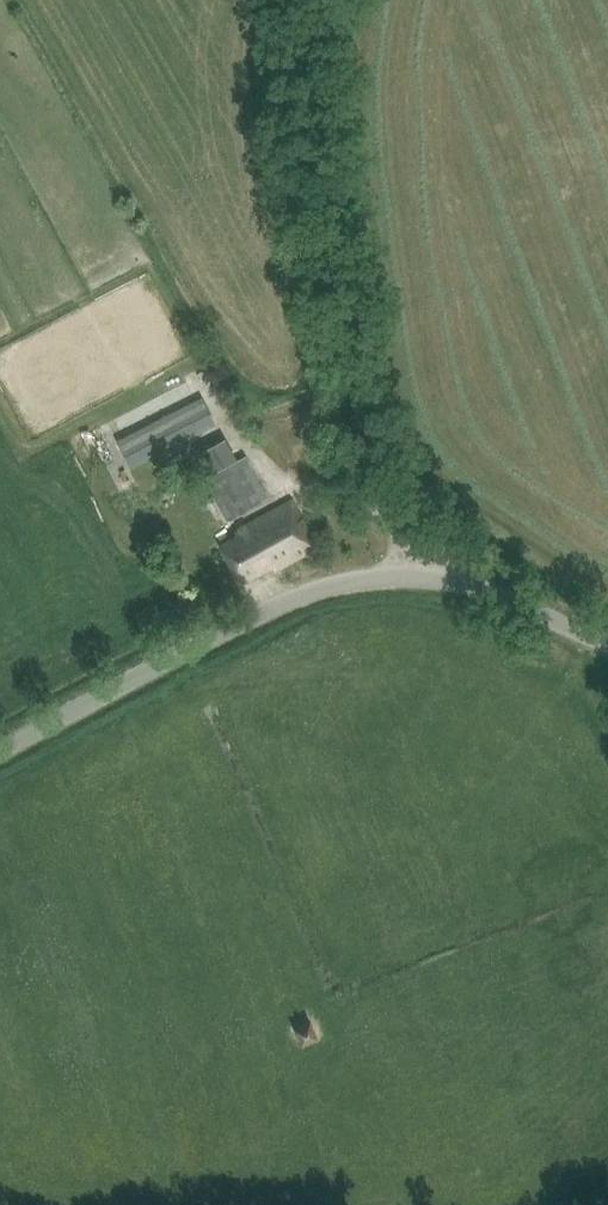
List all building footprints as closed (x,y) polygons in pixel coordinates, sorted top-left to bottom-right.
[(129,468),(215,426),(201,398),(173,412),(116,441),(129,468)] [(202,480),(226,523),(269,500),(245,455),(202,480)] [(292,502),(284,507),(237,532),(240,537),(222,546),(241,581),(273,563),(276,569),(316,546),(292,502)] [(266,575),(270,588),(290,581),(285,568),(266,575)]
